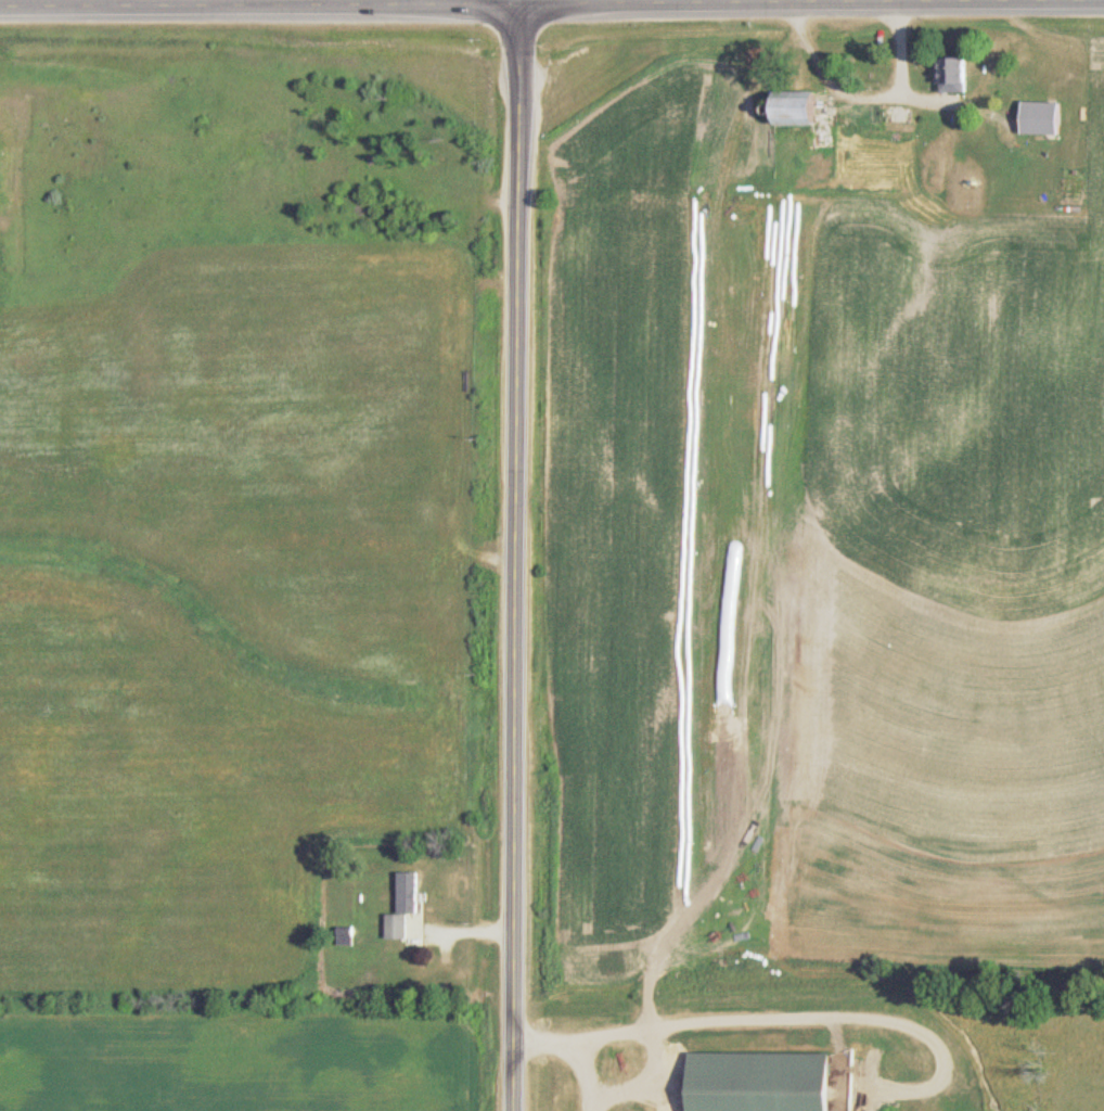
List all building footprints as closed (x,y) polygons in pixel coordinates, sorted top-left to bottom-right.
[(807,125),(808,92),(757,91),(756,124),(807,125)] [(1014,133),(1059,136),(1060,102),(1019,100),(1020,92),(1009,91),(1007,115),(1015,115),(1014,133)] [(387,914),(387,939),(412,939),(412,914),(423,914),(422,873),(398,873),(398,914),(387,914)]
